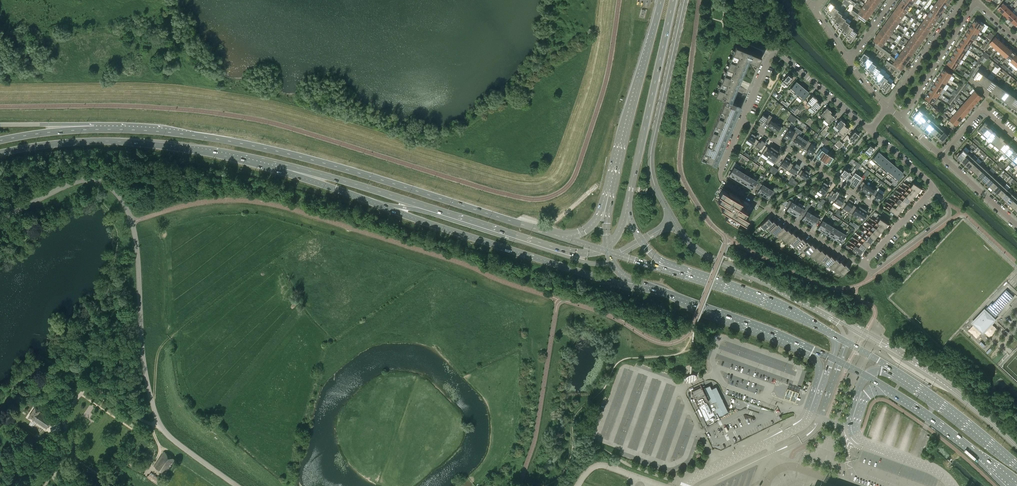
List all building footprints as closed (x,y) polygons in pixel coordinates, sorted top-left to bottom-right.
[(865,4),(874,10),(877,5),(869,0),(868,0),(865,4)] [(899,4),(908,10),(911,6),(902,0),(899,4)] [(823,9),(829,13),(834,6),(835,6),(835,5),(830,1),(827,6),(825,5),(823,9)] [(943,12),(946,8),(937,2),(934,6),(943,12)] [(998,8),(1003,13),(1008,7),(1003,3),(998,8)] [(865,4),(862,8),(871,14),(874,10),(865,4)] [(899,4),(896,9),(904,15),(908,10),(899,4)] [(932,4),(929,8),(931,10),(939,16),(943,12),(934,6),(932,4)] [(839,10),(835,6),(834,6),(829,13),(828,15),(833,18),(838,11),(839,10)] [(1003,13),(1007,17),(1012,11),(1008,7),(1003,13)] [(862,8),(859,13),(867,19),(871,14),(862,8)] [(896,9),(893,13),(901,19),(904,15),(896,9)] [(936,21),(939,16),(931,10),(928,15),(936,21)] [(832,19),(836,23),(842,15),(843,14),(838,11),(833,18),(832,19)] [(1007,17),(1012,21),(1016,16),(1012,11),(1007,17)] [(893,13),(890,18),(898,24),(901,19),(893,13)] [(847,19),(842,15),(836,23),(835,24),(840,27),(845,20),(846,20),(847,19)] [(925,19),(933,25),(936,21),(928,15),(925,19)] [(890,18),(886,22),(895,28),(898,24),(890,18)] [(930,30),(933,25),(925,19),(922,24),(930,30)] [(975,19),(972,24),(982,30),(985,26),(980,23),(981,21),(978,19),(977,21),(975,19)] [(839,28),(844,32),(849,25),(850,23),(846,20),(845,20),(840,27),(839,28)] [(886,22),(883,26),(892,33),(895,28),(886,22)] [(922,24),(919,28),(927,34),(930,30),(922,24)] [(982,31),(982,30),(972,24),(969,29),(979,35),(977,34),(980,30),(982,31)] [(844,32),(843,33),(847,36),(848,37),(853,29),(854,28),(849,25),(844,32)] [(883,26),(880,31),(889,37),(892,33),(883,26)] [(915,32),(924,38),(927,34),(919,28),(915,32)] [(858,33),(853,29),(848,37),(847,36),(847,38),(851,41),(853,39),(855,40),(857,37),(855,36),(858,33)] [(966,34),(976,40),(979,35),(969,29),(966,34)] [(880,31),(877,35),(886,41),(889,37),(880,31)] [(921,42),(924,38),(915,32),(912,36),(921,42)] [(975,41),(976,40),(966,34),(963,39),(971,44),(974,40),(975,41)] [(877,35),(874,40),(883,46),(886,41),(877,35)] [(912,36),(909,40),(918,47),(921,42),(912,36)] [(1000,40),(996,36),(989,43),(994,46),(1000,40)] [(960,44),(968,49),(971,44),(963,39),(960,44)] [(906,45),(915,51),(918,47),(909,40),(906,45)] [(1004,43),(1000,40),(994,46),(998,50),(1004,43)] [(998,50),(1002,54),(1008,47),(1004,43),(998,50)] [(965,54),(968,49),(960,44),(956,49),(965,54)] [(912,56),(915,51),(906,45),(903,50),(912,56)] [(716,165),(741,105),(732,101),(741,78),(749,60),(758,64),(761,57),(736,46),(715,95),(725,99),(701,158),(712,163),(716,165)] [(1012,50),(1008,47),(1002,54),(1006,57),(1012,50)] [(953,54),(962,59),(965,54),(956,49),(953,54)] [(900,54),(908,60),(912,56),(903,50),(900,54)] [(1016,54),(1012,50),(1006,57),(1010,61),(1016,54)] [(860,56),(857,60),(863,64),(869,57),(870,56),(865,52),(861,57),(860,56)] [(900,54),(897,59),(905,65),(908,60),(900,54)] [(959,64),(962,59),(953,54),(950,59),(959,64)] [(863,64),(862,66),(867,69),(872,62),(873,62),(873,60),(869,57),(863,64)] [(905,65),(897,59),(893,63),(902,69),(905,65)] [(956,69),(959,64),(950,59),(947,63),(956,69)] [(867,69),(866,70),(871,73),(871,74),(876,66),(877,65),(873,62),(872,62),(867,69)] [(871,73),(870,75),(874,78),(880,71),(881,70),(882,68),(877,65),(876,66),(871,74),(871,73)] [(949,72),(950,70),(947,68),(946,70),(944,69),(941,73),(949,79),(952,74),(949,72)] [(973,78),(978,81),(984,72),(979,69),(973,78)] [(874,78),(873,79),(878,83),(883,76),(884,76),(885,74),(880,71),(874,78)] [(878,83),(877,84),(882,87),(887,80),(888,79),(890,75),(886,72),(885,74),(884,76),(883,76),(878,83)] [(984,72),(978,81),(982,84),(988,77),(983,73),(984,72)] [(946,84),(949,79),(941,73),(938,78),(946,84)] [(783,81),(780,84),(785,87),(787,85),(793,78),(788,74),(782,81),(783,81)] [(882,87),(881,89),(886,92),(887,90),(889,91),(891,88),(890,87),(892,84),(892,83),(892,82),(894,80),(889,77),(888,79),(887,80),(882,87)] [(982,84),(987,88),(992,80),(988,77),(982,84)] [(935,83),(943,89),(946,84),(938,78),(935,83)] [(992,80),(987,88),(992,91),(991,92),(997,84),(992,80)] [(789,89),(793,93),(800,85),(798,82),(797,83),(796,82),(796,81),(789,89)] [(940,94),(943,89),(935,83),(931,88),(940,94)] [(993,93),(996,95),(1003,86),(1002,86),(1002,87),(997,84),(991,92),(993,93)] [(801,85),(800,85),(793,93),(798,96),(805,88),(802,86),(801,86),(800,85),(801,85)] [(1003,86),(996,95),(999,97),(998,97),(1000,99),(1006,90),(1005,89),(1006,88),(1003,86)] [(740,87),(738,96),(745,97),(746,89),(740,87)] [(805,88),(798,96),(802,100),(809,92),(806,89),(805,90),(804,89),(805,88)] [(937,98),(940,94),(931,88),(928,93),(938,99),(937,98)] [(972,94),(979,101),(982,96),(975,90),(972,94)] [(1002,100),(1005,102),(1011,94),(1006,90),(1000,99),(1002,100)] [(935,104),(938,99),(928,93),(925,98),(935,104)] [(979,101),(972,94),(968,99),(975,105),(979,101)] [(1011,94),(1005,102),(1008,104),(1010,106),(1016,97),(1011,94)] [(812,95),(807,101),(811,105),(811,106),(816,100),(817,99),(812,95)] [(975,105),(968,99),(964,103),(971,109),(975,105)] [(809,108),(808,109),(813,112),(814,111),(815,111),(821,104),(816,100),(811,106),(811,105),(809,108)] [(971,109),(964,103),(961,107),(968,113),(971,109)] [(830,112),(831,111),(826,107),(821,113),(825,117),(830,112)] [(968,113),(961,107),(957,111),(964,117),(968,113)] [(915,112),(912,115),(917,120),(924,113),(920,109),(917,113),(915,112)] [(954,109),(951,113),(953,115),(960,121),(964,117),(957,111),(954,109)] [(762,114),(758,120),(762,123),(763,120),(766,122),(771,116),(764,111),(762,114)] [(835,116),(830,112),(825,117),(823,120),(824,120),(824,119),(829,123),(835,116)] [(924,113),(917,120),(918,120),(922,123),(928,116),(924,113)] [(928,116),(922,123),(926,127),(932,120),(933,120),(934,119),(936,116),(932,113),(928,116)] [(953,115),(950,119),(957,125),(960,121),(953,115)] [(771,129),(777,120),(771,116),(766,122),(769,124),(768,127),(771,129)] [(834,125),(839,129),(844,124),(845,123),(840,119),(834,125)] [(777,120),(771,129),(775,132),(777,129),(780,132),(783,127),(776,123),(778,120),(777,120)] [(932,120),(926,127),(930,131),(938,122),(936,124),(933,120),(932,120)] [(938,122),(930,131),(934,134),(942,126),(938,122)] [(983,124),(982,123),(979,125),(981,127),(978,130),(982,133),(989,126),(987,124),(987,123),(985,122),(983,124)] [(839,129),(837,132),(838,132),(838,131),(843,135),(849,128),(844,124),(839,129)] [(942,126),(934,134),(938,138),(937,138),(938,139),(944,131),(946,130),(942,126)] [(989,126),(982,133),(987,137),(994,129),(992,128),(989,126)] [(789,128),(783,137),(787,140),(788,138),(791,140),(796,133),(798,130),(795,127),(793,130),(789,128)] [(994,129),(987,137),(991,141),(998,133),(995,131),(996,131),(994,129)] [(796,133),(791,140),(794,142),(793,144),(797,146),(803,137),(800,135),(801,132),(798,130),(796,133)] [(854,131),(849,137),(853,142),(859,135),(854,131)] [(944,131),(938,139),(943,143),(946,140),(945,139),(949,135),(944,131)] [(747,139),(754,144),(757,140),(754,138),(755,135),(752,133),(747,139)] [(998,133),(991,141),(990,142),(994,146),(1002,137),(1001,135),(1000,136),(998,133)] [(803,137),(797,146),(800,149),(802,146),(805,148),(809,142),(803,137)] [(995,146),(993,148),(998,151),(1000,149),(1000,148),(1006,141),(1004,139),(1002,137),(994,146),(995,146)] [(757,140),(754,144),(761,149),(765,142),(761,139),(760,142),(757,140)] [(1006,141),(1000,148),(1004,152),(1011,144),(1009,143),(1006,141)] [(809,142),(805,148),(808,151),(806,153),(810,155),(816,146),(809,142)] [(870,144),(864,151),(869,155),(875,148),(870,144)] [(1011,144),(1004,152),(1008,156),(1015,149),(1013,147),(1013,146),(1011,144)] [(762,153),(768,157),(775,148),(771,146),(769,148),(766,146),(762,153)] [(778,151),(775,148),(768,157),(775,162),(780,155),(777,153),(778,151)] [(816,156),(822,160),(827,153),(820,148),(816,154),(817,155),(816,156)] [(959,152),(956,155),(961,160),(968,153),(964,149),(960,153),(959,152)] [(1008,156),(1009,156),(1007,157),(1012,161),(1016,155),(1016,150),(1015,149),(1008,156)] [(875,163),(882,155),(880,152),(879,153),(878,152),(879,151),(878,151),(871,159),(875,163)] [(968,153),(961,160),(962,160),(966,163),(973,155),(969,151),(968,153)] [(834,158),(827,153),(822,160),(828,164),(829,163),(830,164),(834,158)] [(882,155),(875,163),(880,167),(887,158),(884,156),(883,156),(882,155),(883,155),(882,155)] [(973,155),(966,163),(970,167),(976,160),(972,157),(974,155),(973,155)] [(780,165),(787,170),(791,163),(789,161),(790,159),(786,156),(780,165)] [(884,170),(891,162),(888,159),(888,160),(886,159),(887,158),(880,167),(884,170)] [(976,160),(970,167),(974,171),(981,162),(980,164),(976,160)] [(888,174),(895,165),(892,163),(891,162),(884,170),(888,174)] [(981,162),(974,171),(978,174),(985,166),(981,162)] [(733,167),(729,175),(734,178),(738,170),(740,166),(736,163),(733,167)] [(795,165),(791,163),(787,170),(794,175),(800,165),(796,163),(795,165)] [(892,177),(899,169),(896,166),(896,167),(895,166),(895,165),(888,174),(892,177)] [(985,166),(978,174),(982,178),(989,170),(985,166)] [(844,168),(839,175),(843,178),(845,175),(848,178),(851,173),(844,168)] [(804,171),(801,169),(798,174),(805,178),(809,172),(806,169),(804,171)] [(899,169),(892,177),(896,181),(903,172),(900,170),(899,169)] [(738,170),(734,178),(738,180),(743,173),(738,170)] [(989,170),(982,178),(986,182),(993,173),(989,170)] [(855,172),(850,179),(853,181),(852,183),(856,186),(862,177),(855,172)] [(743,173),(738,180),(743,183),(748,176),(743,173)] [(993,173),(986,182),(990,185),(997,177),(993,173)] [(748,176),(743,183),(748,186),(752,178),(748,176)] [(752,178),(748,186),(752,189),(757,181),(758,179),(753,177),(752,178)] [(997,177),(990,185),(994,189),(1001,181),(997,177)] [(861,190),(865,192),(869,186),(863,181),(860,186),(863,188),(861,190)] [(1001,181),(994,189),(998,193),(1004,186),(1005,185),(1001,181)] [(828,184),(824,182),(818,191),(825,195),(829,188),(826,186),(828,184)] [(757,192),(762,195),(767,187),(759,183),(758,184),(761,185),(757,192)] [(908,186),(910,187),(917,192),(918,192),(921,188),(914,183),(912,185),(910,184),(908,186)] [(1004,186),(998,193),(1002,197),(1008,190),(1011,187),(1007,183),(1005,185),(1004,186)] [(873,195),(876,190),(869,186),(865,192),(869,195),(870,193),(873,195)] [(767,187),(762,195),(768,198),(771,192),(774,193),(775,192),(767,187)] [(914,196),(917,192),(910,187),(908,189),(906,187),(905,189),(907,191),(913,195),(914,196)] [(721,196),(718,200),(721,202),(724,204),(721,209),(728,213),(725,217),(728,219),(737,224),(740,220),(746,223),(749,218),(748,218),(744,215),(747,211),(747,210),(746,210),(739,206),(742,202),(739,199),(740,198),(729,192),(728,193),(726,192),(722,189),(719,194),(721,196)] [(832,190),(827,197),(834,202),(840,193),(836,190),(835,192),(832,190)] [(876,190),(873,195),(876,197),(875,199),(878,201),(883,195),(876,190)] [(1008,190),(1002,197),(1006,200),(1012,194),(1008,190)] [(902,194),(904,195),(910,199),(911,200),(913,195),(907,191),(906,193),(903,192),(902,194)] [(834,202),(841,206),(845,199),(842,197),(844,195),(840,193),(834,202)] [(1012,194),(1006,200),(1010,204),(1016,197),(1012,194)] [(907,203),(910,199),(904,195),(902,197),(900,196),(899,198),(900,199),(906,203),(907,203)] [(850,213),(855,206),(852,204),(853,201),(849,199),(843,208),(850,213)] [(895,201),(897,202),(903,207),(904,207),(906,203),(900,199),(899,201),(896,199),(895,201)] [(788,202),(786,205),(788,207),(787,209),(792,213),(796,205),(789,200),(788,202)] [(900,211),(903,207),(897,202),(895,205),(893,203),(891,205),(893,206),(899,211),(900,211)] [(796,205),(792,213),(797,216),(801,210),(803,211),(804,210),(796,205)] [(855,206),(850,213),(857,217),(863,208),(859,205),(858,208),(855,206)] [(806,213),(802,219),(807,222),(812,214),(807,211),(809,208),(806,206),(804,210),(803,211),(806,213)] [(896,215),(899,211),(893,206),(891,208),(889,207),(888,209),(896,215)] [(861,217),(865,219),(869,215),(865,213),(867,210),(863,208),(857,217),(859,219),(861,217)] [(812,214),(807,222),(813,225),(816,219),(819,220),(820,219),(812,214)] [(772,221),(770,219),(768,217),(759,226),(761,224),(765,228),(772,221)] [(876,222),(884,227),(884,228),(888,223),(879,218),(878,220),(875,219),(874,221),(876,222)] [(773,220),(772,221),(765,228),(764,229),(766,227),(770,231),(777,224),(775,222),(773,220)] [(817,228),(822,231),(827,223),(822,220),(817,228)] [(881,231),(884,227),(876,222),(874,224),(872,223),(871,225),(872,226),(880,231),(881,231)] [(778,223),(777,224),(770,231),(769,232),(771,230),(775,234),(781,227),(780,225),(778,223)] [(822,231),(827,234),(831,226),(827,223),(822,231)] [(783,226),(781,227),(775,234),(773,235),(774,235),(776,233),(779,237),(786,230),(784,228),(783,226)] [(831,226),(827,234),(831,236),(836,229),(831,226)] [(880,231),(872,226),(871,228),(869,226),(867,228),(869,229),(877,235),(880,231)] [(786,230),(779,237),(778,238),(781,236),(784,240),(791,233),(789,231),(787,229),(786,230)] [(841,232),(836,229),(831,236),(836,239),(841,232)] [(874,239),(877,235),(869,229),(867,232),(865,230),(864,232),(865,233),(873,239),(874,239)] [(792,232),(791,233),(784,240),(783,241),(785,239),(789,243),(796,236),(794,234),(792,232)] [(841,232),(836,239),(841,242),(845,234),(841,232)] [(873,239),(865,233),(864,235),(862,234),(860,236),(862,237),(870,242),(870,243),(873,239)] [(796,236),(789,243),(788,244),(790,242),(794,245),(801,239),(799,237),(797,235),(796,236)] [(867,247),(870,242),(862,237),(860,239),(858,238),(857,240),(858,241),(866,246),(867,247)] [(802,238),(801,239),(794,245),(793,246),(793,247),(795,245),(799,248),(806,242),(804,239),(802,238)] [(806,242),(799,248),(798,249),(798,250),(800,247),(803,251),(810,244),(808,242),(807,241),(806,242)] [(866,246),(858,241),(857,243),(855,242),(853,244),(855,245),(863,250),(866,246)] [(810,244),(803,251),(802,252),(803,252),(805,250),(808,254),(815,247),(813,245),(811,243),(810,244)] [(860,254),(863,250),(855,245),(853,247),(851,245),(850,247),(860,254)] [(816,246),(815,247),(808,254),(807,255),(810,253),(813,257),(820,250),(818,248),(816,246)] [(821,249),(820,250),(813,257),(812,258),(814,256),(818,260),(825,253),(823,251),(821,249)] [(825,253),(818,260),(817,261),(819,259),(823,263),(830,256),(828,254),(826,252),(825,253)] [(831,255),(830,256),(823,263),(822,264),(824,262),(828,266),(834,259),(832,257),(831,255)] [(834,259),(828,266),(826,267),(827,267),(829,265),(832,268),(839,262),(837,260),(836,258),(834,259)] [(839,262),(832,268),(831,269),(832,270),(834,268),(837,271),(844,265),(842,263),(840,261),(839,262)] [(845,264),(844,265),(837,271),(836,272),(836,273),(839,270),(842,274),(841,276),(850,267),(849,268),(847,266),(845,264)] [(973,322),(983,332),(995,320),(994,318),(1014,297),(1006,290),(993,304),(991,303),(973,322)] [(686,376),(685,377),(684,378),(684,379),(684,380),(685,381),(686,382),(687,382),(688,382),(690,382),(691,381),(692,381),(693,380),(694,379),(695,379),(696,378),(697,377),(697,376),(697,375),(696,374),(695,373),(694,373),(693,373),(692,373),(690,374),(688,375),(686,376)] [(700,387),(692,391),(693,393),(692,393),(694,398),(693,399),(694,401),(695,400),(698,407),(699,409),(698,409),(701,416),(702,415),(704,419),(707,425),(717,420),(716,418),(719,417),(728,413),(724,405),(716,387),(711,389),(710,386),(705,388),(708,395),(707,396),(708,400),(705,393),(704,394),(701,389),(700,387)] [(785,395),(784,398),(795,402),(796,399),(798,395),(798,392),(787,388),(786,391),(785,395)] [(35,407),(28,417),(33,421),(34,420),(47,429),(53,420),(40,411),(40,410),(35,407)] [(165,474),(175,459),(164,451),(154,466),(165,474)] [(162,477),(161,476),(160,477),(158,476),(158,477),(151,472),(147,477),(157,484),(162,477)]
